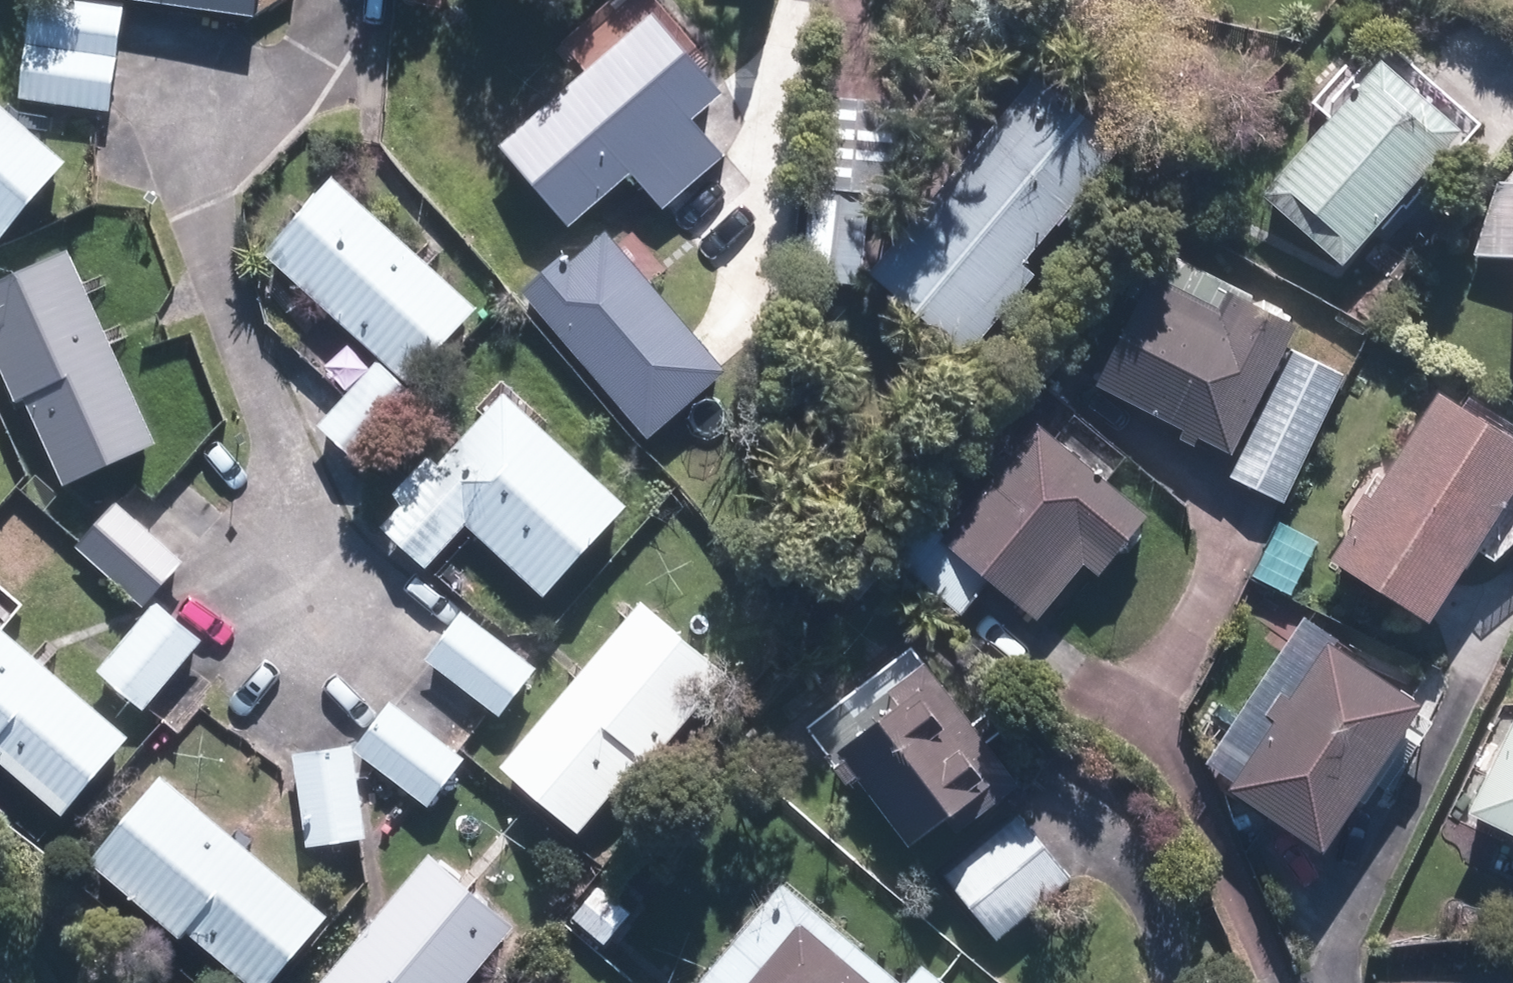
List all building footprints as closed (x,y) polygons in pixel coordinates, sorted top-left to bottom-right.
[(119,58),(126,10),(57,0),(34,0),(28,45),(119,58)] [(256,18),(258,0),(128,0),(256,18)] [(662,211),(726,156),(695,120),(722,97),(651,16),(497,149),(568,231),(632,176),(662,211)] [(119,60),(28,47),(20,101),(111,114),(119,60)] [(1463,137),(1382,64),(1261,198),(1342,270),(1463,137)] [(1124,150),(1037,78),(870,276),(970,360),(1038,279),(1024,267),(1124,150)] [(890,201),(899,106),(827,99),(818,193),(872,199),(890,201)] [(0,105),(0,241),(1,242),(69,165),(0,105)] [(478,309),(331,176),(261,253),(408,386),(478,309)] [(1474,183),(1472,259),(1512,261),(1512,184),(1474,183)] [(818,193),(812,193),(804,280),(864,286),(872,199),(818,193)] [(519,292),(647,439),(725,371),(707,350),(605,234),(571,263),(563,254),(519,292)] [(70,252),(0,284),(0,359),(61,491),(160,445),(70,252)] [(1235,458),(1297,329),(1229,296),(1222,310),(1155,277),(1099,392),(1183,433),(1179,441),(1196,449),(1200,441),(1235,458)] [(1284,505),(1346,377),(1288,350),(1226,477),(1284,505)] [(421,406),(376,365),(319,427),(364,469),(421,406)] [(627,506),(501,394),(377,532),(427,576),(469,530),(545,597),(627,506)] [(1436,396),(1371,500),(1366,497),(1353,517),(1358,520),(1332,562),(1431,624),(1512,494),(1512,444),(1436,396)] [(1097,577),(1148,519),(1039,425),(943,536),(925,520),(892,558),(960,617),(990,582),(1037,623),(1085,567),(1097,577)] [(187,564),(117,503),(75,550),(145,611),(187,564)] [(727,672),(641,601),(503,768),(589,839),(727,672)] [(208,641),(157,604),(104,677),(155,713),(208,641)] [(537,667),(462,612),(426,661),(501,716),(537,667)] [(1326,856),(1421,708),(1333,652),(1340,641),(1304,619),(1208,768),(1217,773),(1211,782),(1326,856)] [(0,627),(0,771),(62,823),(133,739),(0,627)] [(1022,787),(928,665),(891,694),(901,707),(840,753),(846,761),(834,770),(848,788),(860,779),(924,862),(1022,787)] [(466,759),(391,702),(354,750),(429,807),(466,759)] [(1470,813),(1512,834),(1512,725),(1470,813)] [(352,744),(292,754),(308,849),(368,839),(352,744)] [(163,778),(90,864),(231,982),(270,982),(327,916),(163,778)] [(972,957),(1072,880),(1021,815),(921,891),(972,957)] [(432,856),(323,982),(469,982),(516,927),(432,856)] [(788,887),(705,982),(900,982),(788,887)] [(943,981),(924,965),(908,982),(941,982),(943,981)]
